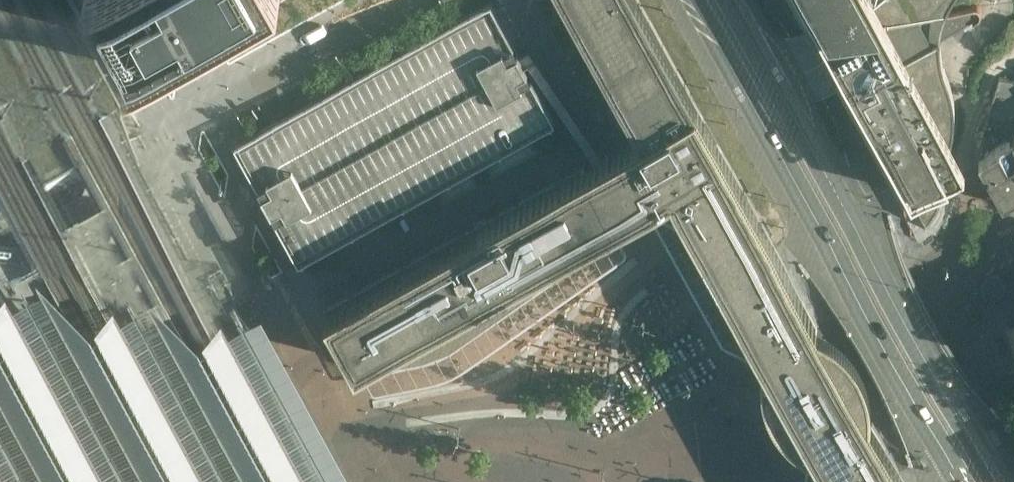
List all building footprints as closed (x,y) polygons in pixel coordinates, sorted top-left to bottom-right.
[(130,45),(212,0),(106,0),(130,45)] [(652,26),(638,0),(568,0),(642,135),(616,150),(606,155),(604,156),(592,163),(327,309),(357,363),(587,236),(633,211),(646,204),(672,189),(734,302),(763,354),(763,359),(762,361),(762,366),(762,368),(762,373),(763,376),(763,380),(763,383),(764,387),(765,390),(766,394),(767,396),(769,401),(770,403),(772,407),(773,409),(776,416),(779,420),(780,421),(785,427),(786,429),(790,432),(795,437),(801,441),(807,445),(811,447),(815,449),(834,481),(904,481),(870,419),(870,416),(870,411),(871,409),(871,404),(870,399),(870,397),(870,395),(869,390),(868,385),(868,383),(867,378),(866,376),(864,372),(862,368),(859,361),(857,357),(855,355),(852,351),(851,350),(846,344),(841,340),(836,335),(830,331),(824,328),(817,324),(652,26)] [(941,54),(941,49),(940,45),(940,41),(941,38),(941,36),(941,35),(973,18),(973,20),(979,17),(980,16),(981,15),(981,13),(981,12),(981,11),(981,10),(981,9),(980,7),(979,7),(978,6),(977,6),(976,5),(974,5),(947,9),(952,0),(805,0),(821,29),(808,31),(810,34),(823,31),(825,36),(912,193),(937,240),(940,237),(943,232),(945,229),(947,226),(948,223),(950,217),(951,214),(951,210),(952,206),(952,203),(952,199),(952,195),(951,194),(951,190),(949,181),(948,178),(947,175),(965,165),(951,140),(952,136),(953,132),(954,127),(955,122),(955,117),(955,113),(955,109),(954,104),(953,97),(953,94),(952,89),(949,82),(948,77),(945,71),(944,66),(942,62),(942,60),(941,54)] [(299,259),(541,126),(554,119),(491,5),(303,108),(281,121),(236,145),(299,259)] [(1000,77),(977,154),(980,157),(984,165),(981,174),(990,177),(1004,202),(1006,206),(1013,201),(1013,81),(1000,77)] [(253,337),(254,337),(224,283),(216,270),(229,263),(229,261),(230,260),(221,244),(190,240),(147,164),(72,206),(73,207),(74,207),(72,225),(0,216),(0,306),(253,337)]
